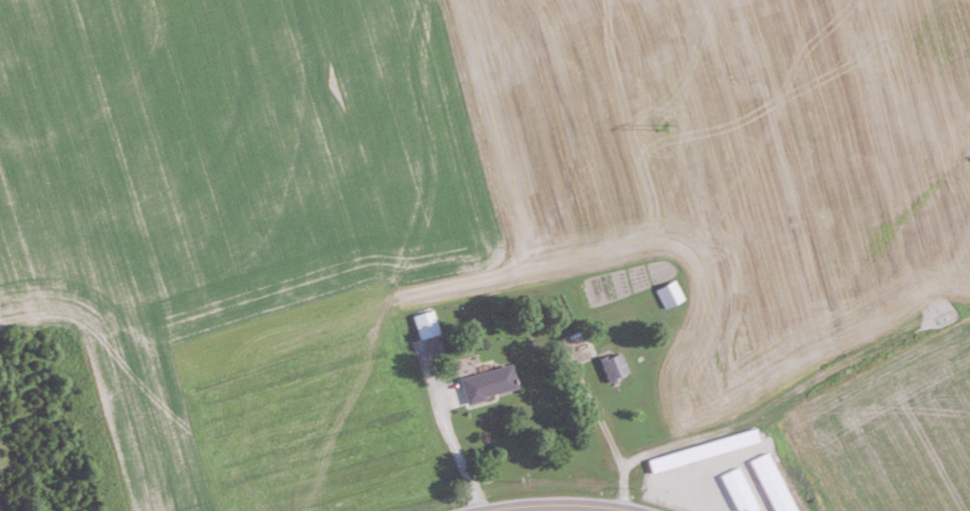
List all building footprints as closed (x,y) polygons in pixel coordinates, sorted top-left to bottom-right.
[(657,290),(665,309),(684,300),(676,282),(657,290)] [(414,317),(421,340),(440,334),(433,311),(414,317)] [(606,379),(627,377),(624,354),(603,357),(606,379)] [(467,402),(518,391),(512,365),(461,377),(467,402)] [(652,474),(695,467),(693,458),(650,465),(652,474)] [(763,480),(754,484),(764,510),(774,510),(763,480)]
